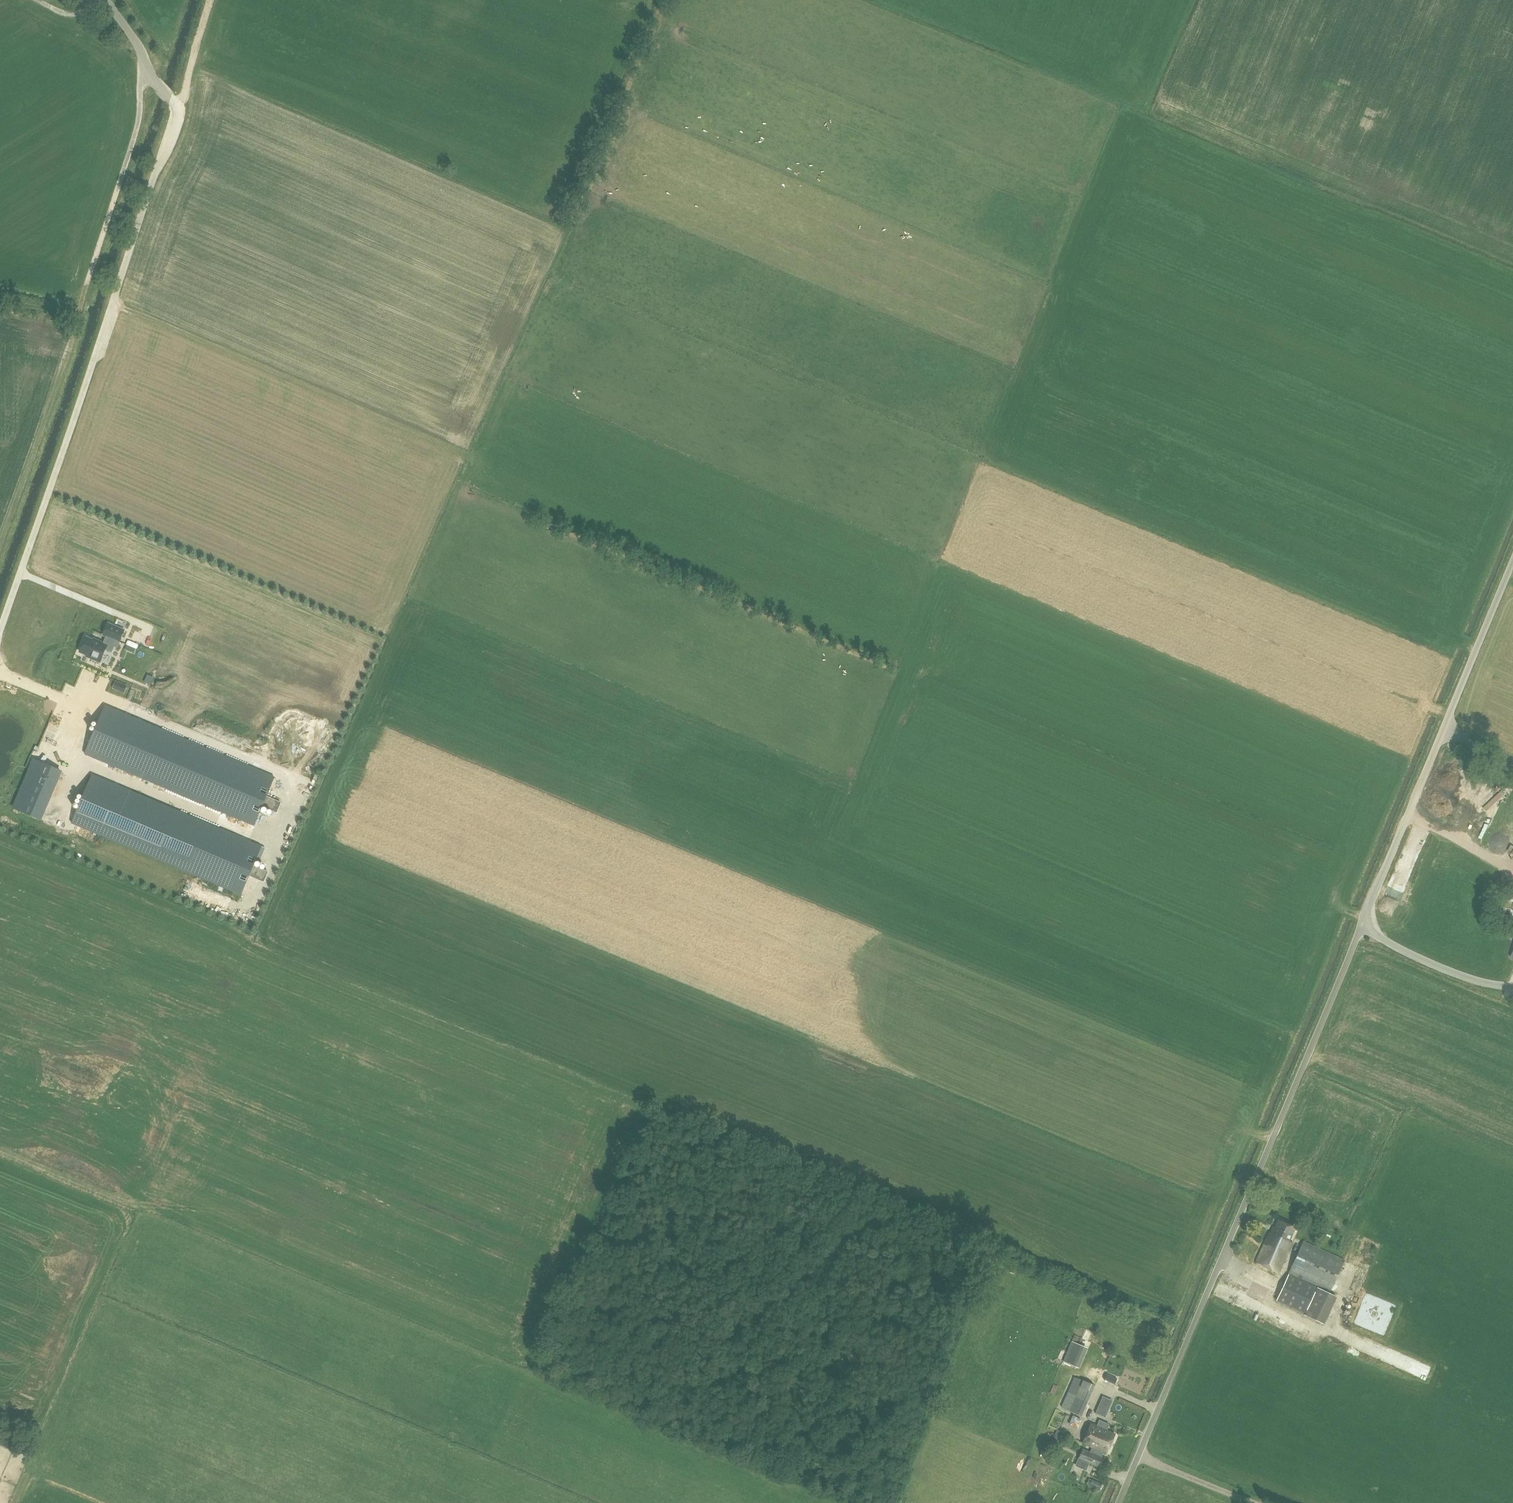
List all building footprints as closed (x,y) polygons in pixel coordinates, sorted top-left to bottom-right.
[(117,648),(124,630),(107,623),(102,635),(106,637),(103,643),(93,638),(93,640),(86,637),(79,652),(86,655),(86,656),(100,662),(105,650),(111,652),(114,646),(117,648)] [(127,646),(136,649),(138,645),(129,641),(127,646)] [(150,684),(153,677),(147,674),(144,682),(150,684)] [(275,777),(106,705),(85,754),(255,825),(263,806),(278,812),(282,802),(267,796),(275,777)] [(33,757),(13,806),(39,817),(59,768),(33,757)] [(1449,772),(1456,759),(1450,757),(1444,769),(1449,772)] [(242,894),(250,875),(265,882),(269,872),(254,865),(262,846),(93,774),(72,822),(242,894)] [(1279,1272),(1292,1243),(1289,1241),(1295,1228),(1279,1220),(1273,1233),(1270,1231),(1256,1262),(1279,1272)] [(1345,1260),(1303,1241),(1288,1273),(1330,1292),(1345,1260)] [(1317,1287),(1315,1290),(1291,1277),(1281,1297),(1306,1310),(1304,1315),(1324,1324),(1337,1296),(1317,1287)] [(1279,1308),(1275,1318),(1290,1325),(1294,1315),(1279,1308)] [(1073,1338),(1067,1359),(1083,1364),(1090,1343),(1073,1338)] [(1105,1366),(1102,1373),(1122,1382),(1125,1375),(1105,1366)] [(1083,1380),(1069,1411),(1081,1416),(1095,1384),(1083,1380)] [(1102,1412),(1099,1420),(1108,1423),(1118,1396),(1105,1391),(1098,1411),(1102,1412)] [(1083,1448),(1078,1458),(1100,1468),(1105,1458),(1101,1456),(1103,1452),(1106,1453),(1114,1434),(1091,1424),(1083,1443),(1097,1449),(1095,1454),(1083,1448)] [(1053,1438),(1063,1443),(1068,1434),(1057,1429),(1053,1438)] [(1102,1483),(1092,1479),(1090,1485),(1099,1489),(1102,1483)]
